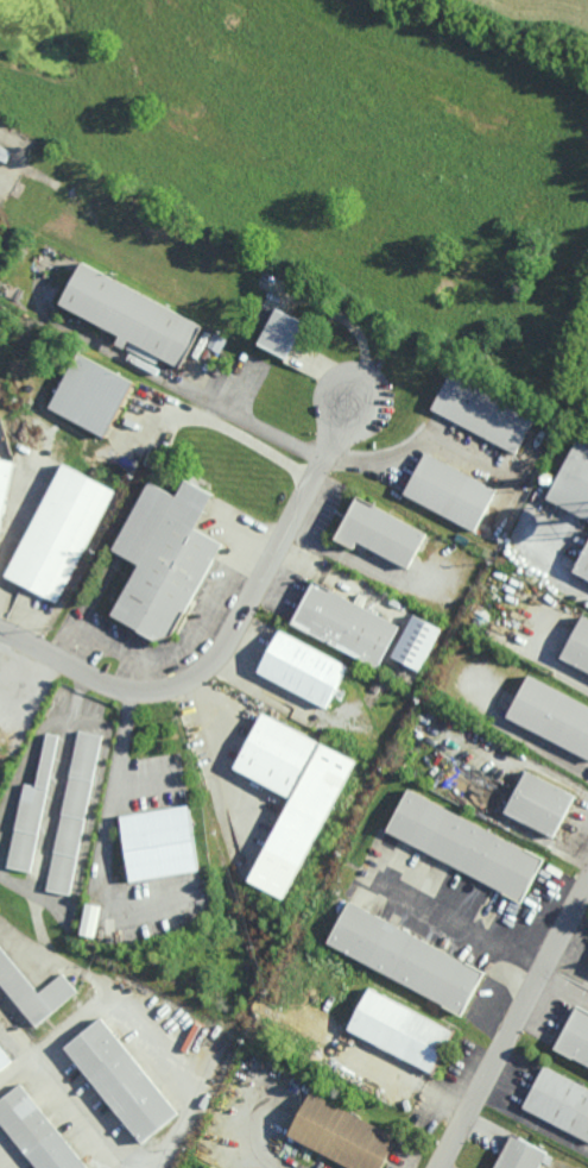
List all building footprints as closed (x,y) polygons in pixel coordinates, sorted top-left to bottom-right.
[(61,306),(125,337),(124,339),(181,367),(202,322),(81,264),(61,306)] [(258,343),(287,358),(306,323),(277,308),(258,343)] [(132,379),(75,354),(50,411),(107,436),(132,379)] [(431,411),(517,453),(534,416),(449,374),(431,411)] [(587,519),(587,440),(578,436),(548,500),(587,519)] [(496,487),(424,453),(404,496),(476,530),(496,487)] [(12,460),(0,458),(0,526),(12,460)] [(6,578),(60,603),(113,488),(59,463),(6,578)] [(148,481),(114,551),(138,563),(112,617),(158,639),(160,633),(173,639),(220,542),(195,530),(213,493),(186,480),(178,495),(148,481)] [(357,543),(410,567),(426,531),(355,498),(336,540),(354,549),(357,543)] [(587,581),(587,541),(574,576),(587,581)] [(291,625),(380,667),(400,624),(311,582),(291,625)] [(441,628),(413,614),(393,656),(421,670),(441,628)] [(581,617),(561,660),(587,672),(587,620),(581,617)] [(329,707),(349,663),(278,630),(257,674),(329,707)] [(587,758),(587,705),(528,676),(507,719),(587,758)] [(291,796),(251,882),(289,900),(354,757),(261,714),(235,770),(291,796)] [(100,734),(76,730),(49,891),(73,895),(100,734)] [(8,868),(32,872),(43,809),(62,812),(69,771),(62,769),(67,738),(45,735),(36,785),(23,783),(8,868)] [(575,795),(526,771),(505,812),(554,837),(575,795)] [(524,898),(544,854),(406,792),(386,836),(524,898)] [(198,872),(190,806),(121,814),(129,880),(198,872)] [(327,946),(463,1013),(485,969),(348,902),(327,946)] [(77,993),(62,974),(36,994),(0,947),(0,984),(33,1027),(77,993)] [(348,1032),(433,1072),(453,1029),(368,989),(348,1032)] [(575,1007),(555,1051),(587,1067),(587,1013),(575,1007)] [(142,1143),(179,1114),(101,1017),(65,1047),(142,1143)] [(11,1062),(0,1048),(0,1071),(11,1062)] [(587,1140),(587,1087),(543,1066),(523,1109),(587,1140)] [(38,1167),(88,1167),(21,1083),(0,1100),(0,1119),(38,1167)] [(310,1092),(288,1137),(351,1167),(382,1167),(398,1136),(310,1092)] [(546,1150),(509,1135),(495,1167),(538,1167),(546,1150)]
